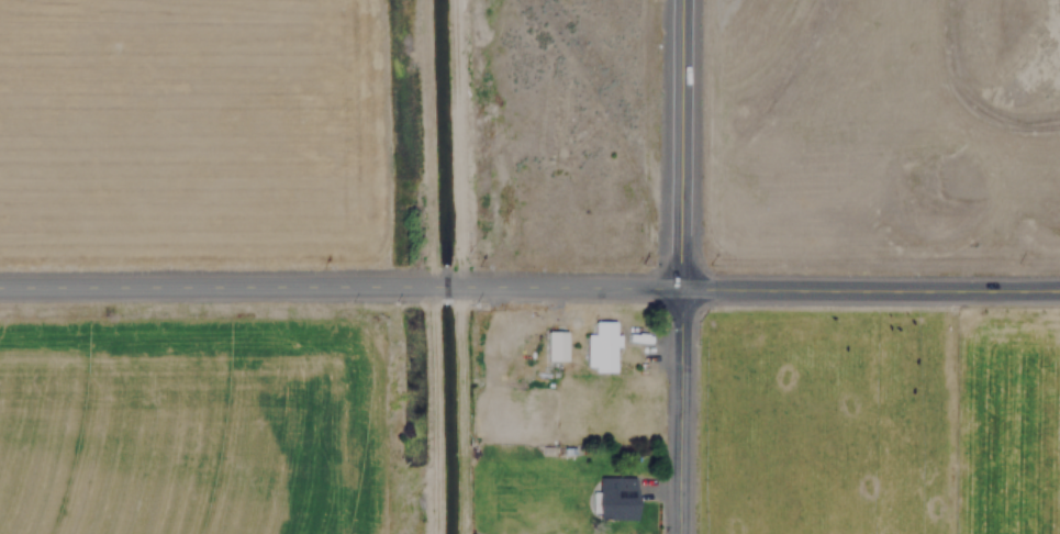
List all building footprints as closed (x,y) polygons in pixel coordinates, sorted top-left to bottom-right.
[(613,370),(614,320),(590,320),(590,370),(613,370)] [(544,360),(565,360),(565,330),(544,330),(544,360)] [(635,518),(634,476),(592,476),(593,519),(635,518)]
